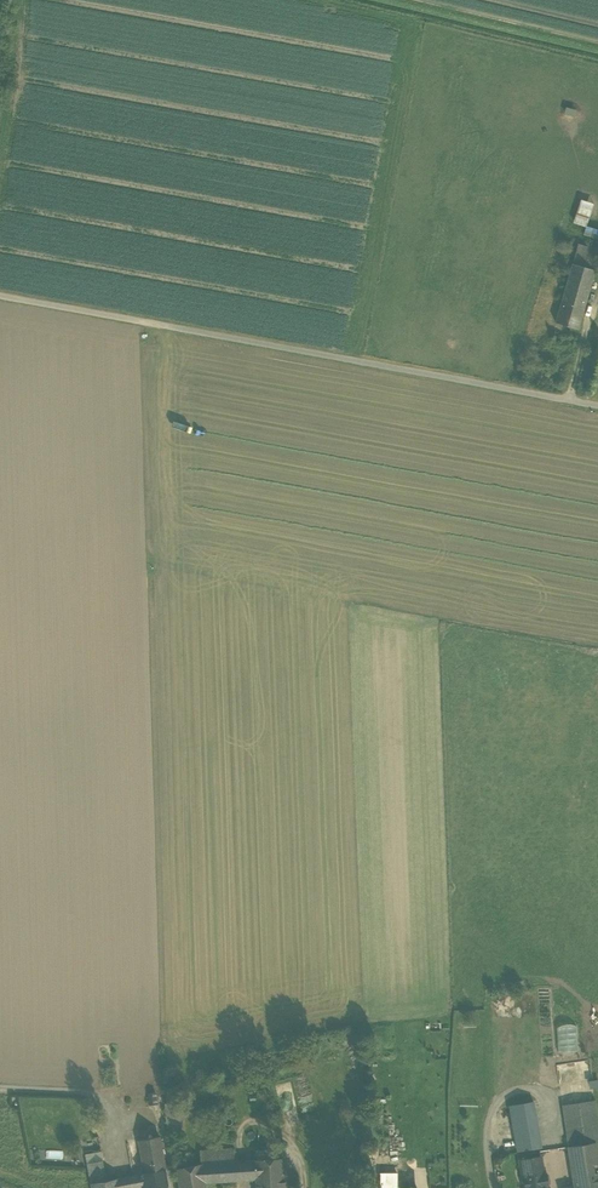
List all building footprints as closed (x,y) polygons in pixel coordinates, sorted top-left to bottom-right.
[(593,204),(581,200),(574,222),(586,226),(593,204)] [(586,226),(583,235),(597,239),(597,230),(586,226)] [(578,244),(572,264),(595,270),(597,258),(597,250),(578,244)] [(595,270),(572,264),(567,282),(589,289),(595,270)] [(589,289),(567,282),(564,292),(587,299),(589,289)] [(587,299),(564,292),(555,322),(578,329),(587,299)] [(557,1028),(559,1051),(577,1050),(575,1027),(557,1028)] [(176,1102),(167,1102),(166,1087),(163,1087),(166,1137),(183,1136),(180,1086),(175,1086),(176,1102)] [(175,1086),(166,1087),(167,1102),(176,1102),(175,1086)] [(561,1105),(568,1146),(595,1141),(595,1143),(597,1142),(597,1124),(594,1099),(561,1105)] [(534,1101),(508,1105),(514,1150),(541,1146),(534,1101)] [(132,1174),(134,1187),(136,1187),(143,1187),(168,1187),(159,1136),(139,1139),(145,1172),(132,1174)] [(597,1162),(597,1160),(595,1143),(595,1141),(568,1146),(572,1166),(597,1162)] [(233,1147),(200,1149),(201,1163),(202,1163),(234,1161),(233,1147)] [(85,1154),(87,1162),(102,1159),(101,1151),(85,1154)] [(522,1173),(543,1170),(540,1156),(520,1159),(522,1173)] [(244,1160),(245,1179),(256,1178),(256,1187),(284,1187),(282,1158),(244,1160)] [(102,1159),(87,1162),(91,1183),(106,1179),(102,1159)] [(234,1161),(236,1179),(245,1179),(244,1160),(234,1161)] [(234,1161),(202,1163),(206,1182),(236,1179),(234,1161)] [(572,1166),(574,1177),(597,1172),(597,1162),(572,1166)] [(176,1167),(179,1187),(207,1187),(206,1182),(202,1163),(201,1163),(176,1167)] [(522,1173),(524,1187),(546,1187),(543,1170),(522,1173)] [(397,1172),(380,1173),(380,1187),(397,1187),(397,1172)] [(574,1177),(576,1187),(597,1187),(597,1172),(574,1177)] [(127,1187),(134,1187),(132,1174),(124,1176),(127,1187)] [(117,1177),(119,1187),(127,1187),(124,1176),(117,1177)] [(91,1183),(92,1187),(119,1187),(117,1177),(106,1179),(91,1183)]
